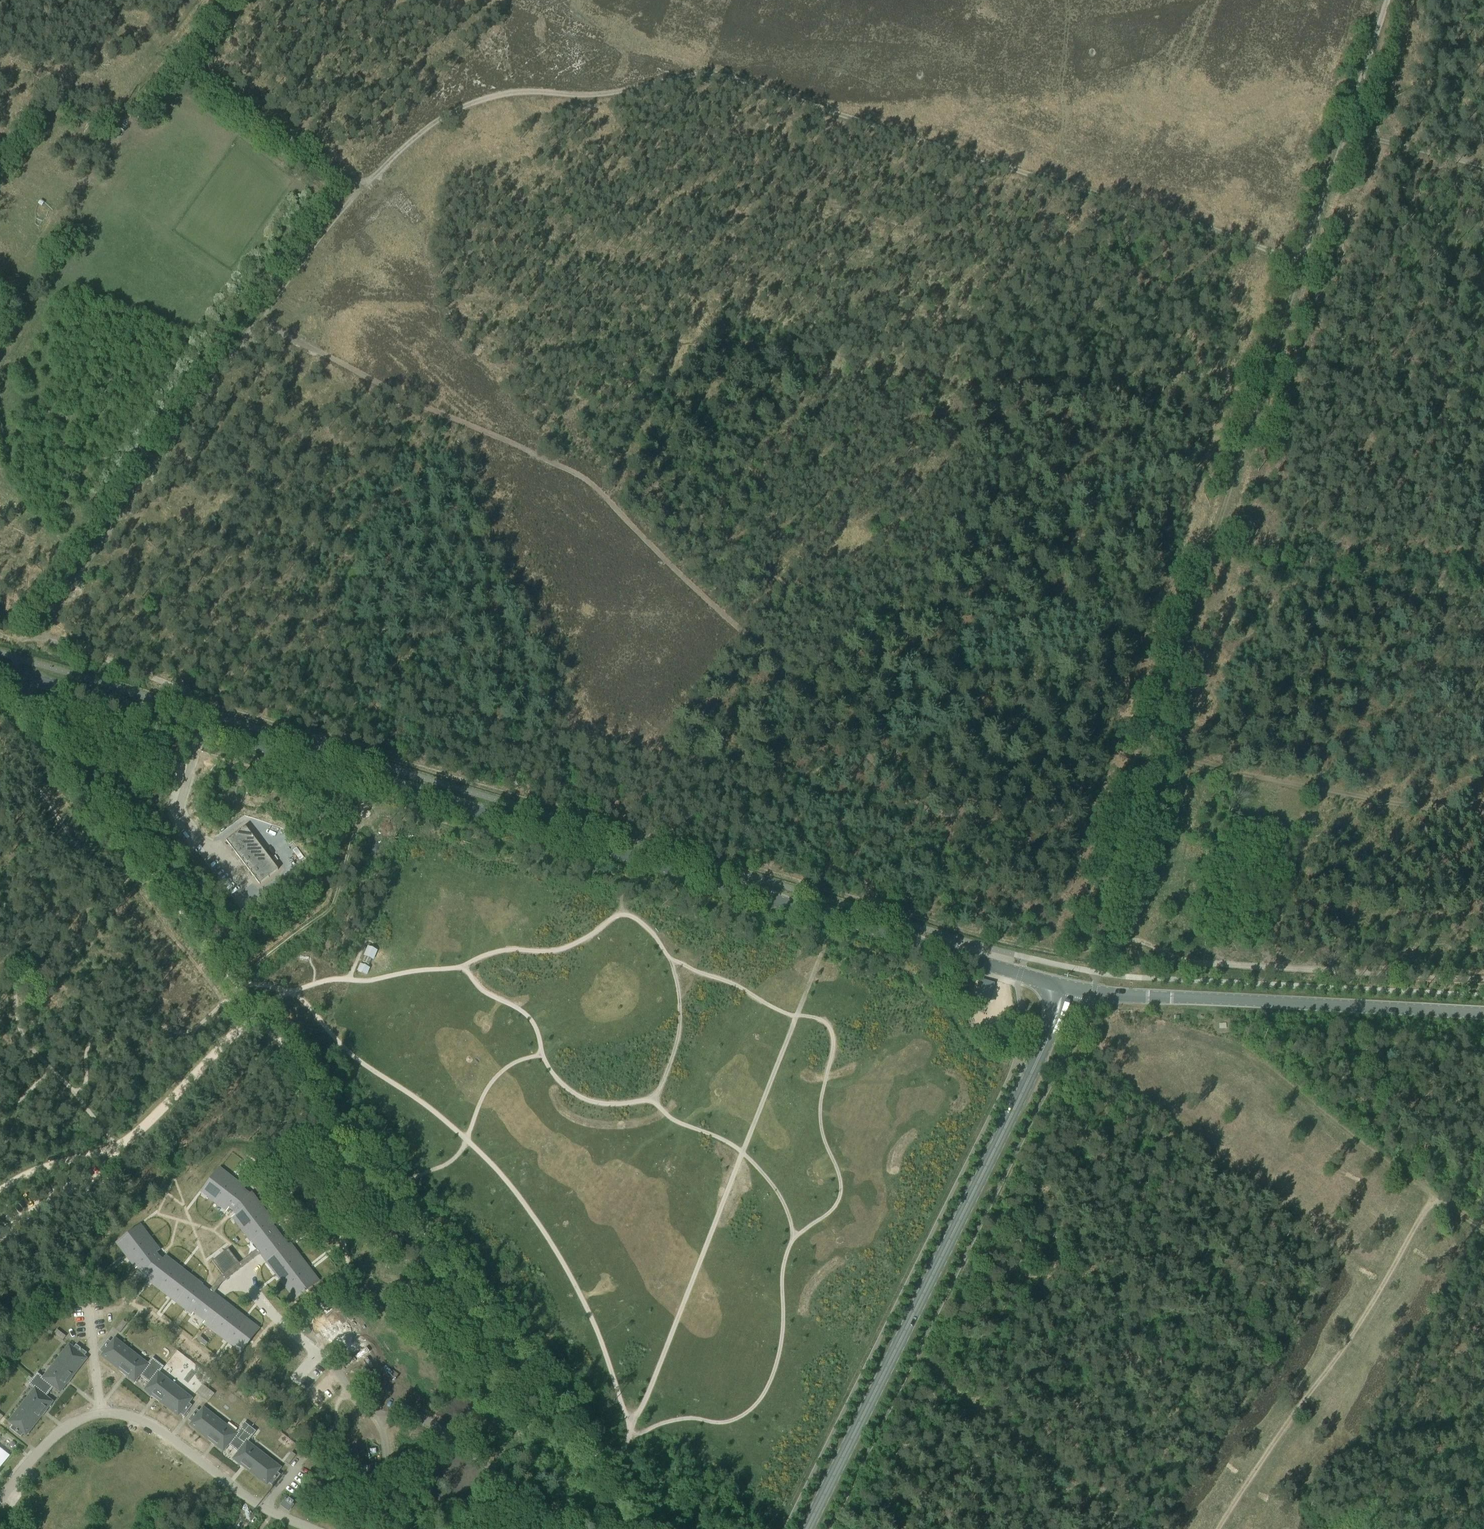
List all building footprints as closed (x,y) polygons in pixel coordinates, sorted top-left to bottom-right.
[(227,840),(259,884),(278,870),(245,827),(227,840)] [(359,970),(367,973),(376,951),(372,949),(369,948),(359,970)] [(996,974),(993,982),(999,984),(1002,977),(996,974)] [(984,979),(978,998),(984,1000),(990,981),(984,979)] [(256,1251),(259,1255),(298,1298),(320,1279),(289,1244),(287,1246),(278,1235),(280,1234),(273,1226),(277,1223),(251,1194),(249,1195),(244,1189),(244,1190),(224,1168),(202,1188),(224,1213),(230,1208),(233,1211),(236,1214),(231,1218),(252,1242),(255,1239),(261,1246),(256,1251)] [(192,1315),(194,1313),(195,1311),(206,1320),(205,1322),(203,1324),(240,1352),(259,1328),(214,1294),(210,1290),(207,1294),(200,1288),(202,1285),(203,1285),(166,1256),(163,1259),(163,1260),(159,1257),(156,1253),(157,1253),(160,1250),(141,1225),(117,1244),(136,1269),(137,1268),(138,1267),(143,1273),(142,1274),(141,1275),(172,1299),(192,1315)] [(223,1276),(239,1263),(228,1249),(212,1261),(223,1276)] [(353,1327),(339,1308),(331,1314),(328,1309),(318,1317),(344,1352),(355,1343),(358,1347),(371,1336),(360,1322),(353,1327)] [(123,1321),(116,1330),(120,1333),(127,1324),(123,1321)] [(57,1329),(54,1333),(63,1341),(66,1336),(57,1329)] [(145,1389),(156,1398),(179,1415),(180,1413),(184,1416),(192,1405),(188,1402),(192,1398),(159,1373),(164,1366),(152,1357),(147,1364),(115,1338),(111,1342),(108,1339),(100,1350),(103,1353),(102,1355),(135,1381),(140,1375),(150,1383),(145,1389)] [(13,1424),(10,1428),(21,1437),(24,1433),(26,1435),(52,1401),(46,1396),(54,1386),(60,1391),(69,1380),(86,1358),(84,1356),(87,1353),(76,1344),(74,1348),(70,1345),(44,1377),(37,1372),(28,1384),(35,1389),(9,1421),(13,1424)] [(203,1384),(196,1392),(208,1402),(215,1394),(203,1384)] [(190,1424),(212,1442),(224,1451),(229,1444),(239,1452),(234,1458),(267,1484),(269,1482),(272,1485),(281,1474),(277,1472),(280,1468),(248,1442),(255,1432),(244,1424),(236,1433),(203,1407),(200,1412),(197,1409),(188,1419),(192,1422),(190,1424)] [(368,1424),(372,1430),(376,1426),(372,1421),(368,1424)] [(10,1456),(0,1448),(0,1468),(10,1456)] [(291,1452),(284,1461),(289,1464),(296,1455),(291,1452)] [(434,1455),(425,1463),(429,1468),(438,1460),(434,1455)] [(461,1505),(463,1508),(470,1516),(481,1506),(472,1495),(461,1505)]
